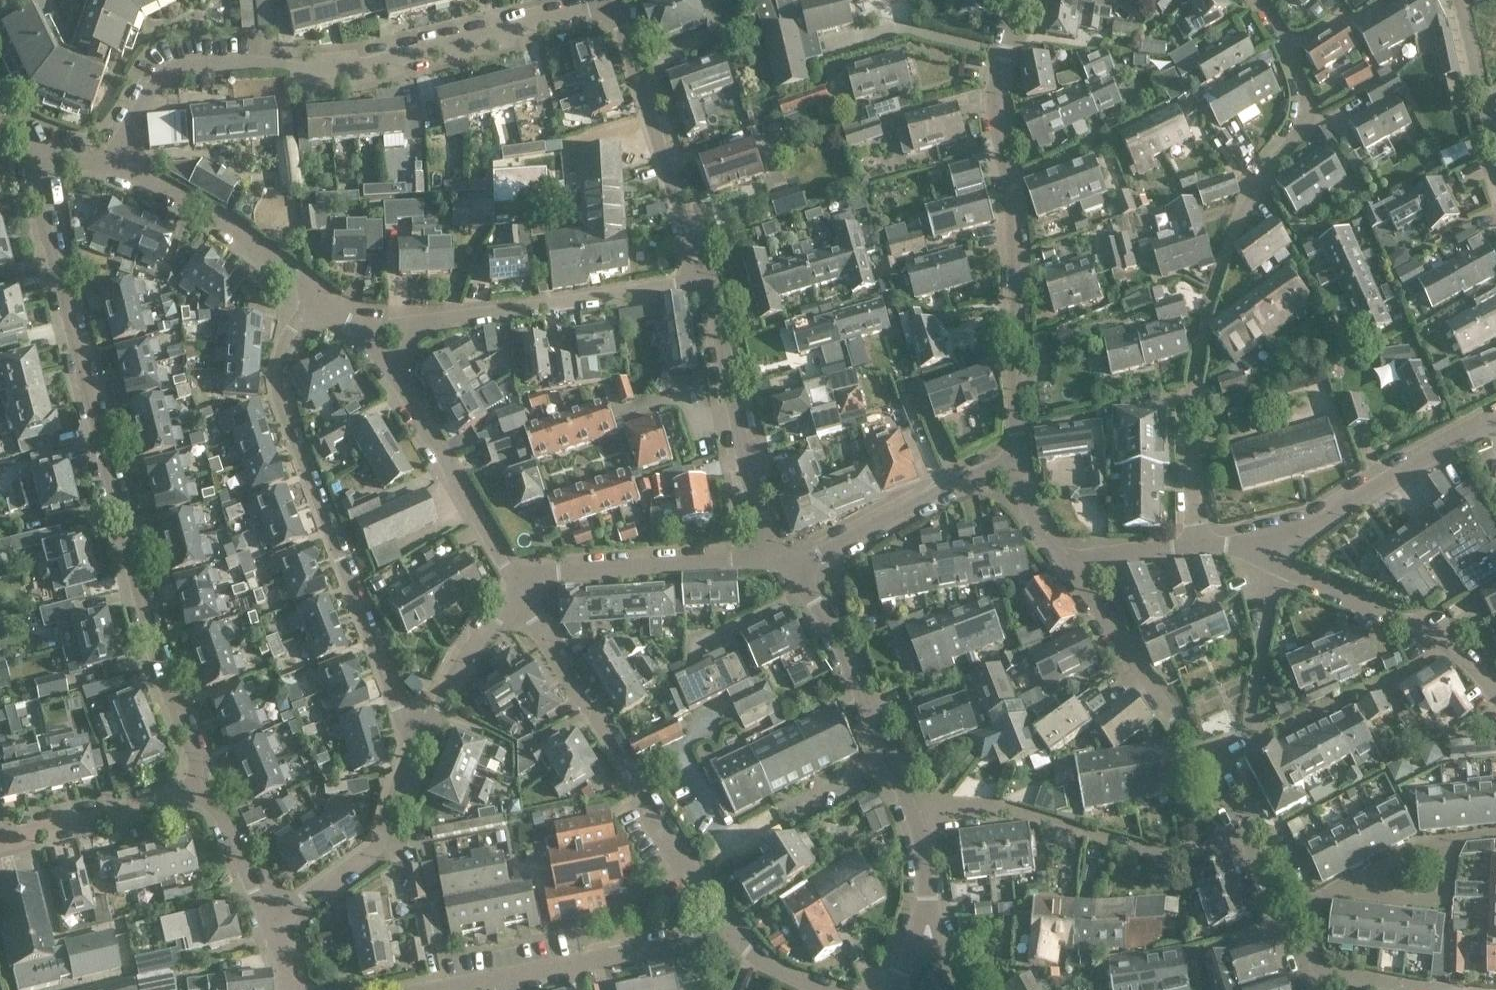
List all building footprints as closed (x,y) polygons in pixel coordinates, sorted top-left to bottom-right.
[(22,18),(0,29),(0,40),(22,84),(28,81),(30,87),(36,89),(34,95),(90,115),(110,57),(121,61),(138,13),(164,0),(95,0),(79,46),(89,50),(88,53),(88,56),(87,58),(86,62),(85,64),(83,66),(57,57),(35,12),(22,18)] [(293,35),(316,29),(309,0),(302,0),(286,4),(293,35)] [(316,29),(339,23),(333,0),(309,0),(316,29)] [(359,0),(333,0),(339,23),(363,18),(363,17),(359,0)] [(374,14),(370,0),(359,0),(363,17),(374,14)] [(374,14),(386,11),(388,18),(410,13),(407,0),(370,0),(374,14)] [(410,13),(433,7),(431,0),(407,0),(410,13)] [(669,0),(663,0),(643,8),(651,29),(652,29),(657,43),(682,33),(669,0)] [(682,33),(706,24),(697,0),(669,0),(682,33)] [(764,27),(777,22),(769,0),(756,5),(764,27)] [(782,27),(764,31),(777,89),(810,81),(805,62),(819,58),(817,50),(821,49),(819,41),(815,42),(814,34),(853,25),(847,0),(775,0),(782,27)] [(908,9),(906,0),(884,0),(887,13),(908,9)] [(993,0),(958,0),(958,15),(993,15),(993,0)] [(1046,1),(1048,3),(1047,12),(1078,16),(1088,17),(1100,19),(1110,20),(1112,9),(1091,6),(1092,0),(1046,0),(1046,1)] [(1154,6),(1162,14),(1170,6),(1163,0),(1159,0),(1154,6)] [(1178,27),(1185,39),(1223,18),(1220,12),(1230,6),(1226,0),(1195,0),(1191,2),(1198,16),(1178,27)] [(1391,7),(1356,28),(1373,57),(1378,66),(1391,59),(1386,50),(1414,35),(1399,2),(1397,0),(1386,0),(1391,7)] [(1434,25),(1444,76),(1458,73),(1449,30),(1445,31),(1442,21),(1447,18),(1436,0),(1401,0),(1399,2),(1414,35),(1434,25)] [(1078,16),(1047,12),(1046,20),(1043,22),(1042,29),(1044,32),(1044,35),(1075,39),(1077,21),(1087,23),(1088,17),(1078,16)] [(1100,19),(1088,17),(1087,23),(1086,29),(1098,31),(1100,19)] [(1114,24),(1113,35),(1142,37),(1143,27),(1114,24)] [(1308,56),(1307,58),(1312,66),(1315,65),(1319,72),(1314,75),(1319,84),(1329,77),(1324,69),(1357,47),(1341,24),(1304,49),(1308,56)] [(1196,63),(1193,65),(1195,69),(1199,67),(1208,83),(1223,74),(1223,73),(1255,55),(1243,34),(1231,41),(1229,37),(1221,41),(1224,45),(1215,51),(1212,46),(1206,50),(1209,55),(1196,62),(1196,63)] [(570,53),(570,55),(576,72),(605,63),(599,44),(589,47),(587,39),(569,45),(571,53),(570,53)] [(1192,43),(1181,50),(1170,56),(1182,77),(1195,69),(1193,65),(1190,60),(1199,55),(1192,43)] [(548,61),(560,58),(557,48),(545,52),(548,61)] [(1106,51),(1092,57),(1080,63),(1089,82),(1084,84),(1098,113),(1121,103),(1110,79),(1116,77),(1114,72),(1115,71),(1106,51)] [(847,68),(855,100),(911,85),(902,53),(847,68)] [(1056,90),(1048,54),(1019,60),(1027,96),(1056,90)] [(678,104),(679,104),(696,98),(733,85),(723,56),(668,75),(678,104)] [(1150,57),(1149,57),(1135,56),(1134,66),(1149,67),(1150,57)] [(1204,99),(1220,126),(1279,91),(1263,64),(1260,65),(1256,59),(1241,68),(1241,69),(1238,71),(1241,77),(1225,86),(1223,81),(1226,79),(1223,74),(1208,83),(1200,88),(1206,98),(1204,99)] [(566,88),(580,84),(584,95),(613,85),(605,63),(576,72),(551,80),(554,90),(566,86),(566,88)] [(1366,64),(1343,77),(1350,89),(1373,77),(1366,64)] [(1378,74),(1383,82),(1394,76),(1390,68),(1378,74)] [(1161,76),(1174,100),(1187,93),(1174,69),(1161,76)] [(513,108),(536,102),(529,71),(505,77),(513,108)] [(1081,85),(1079,74),(1065,78),(1068,88),(1081,85)] [(1383,82),(1370,90),(1366,92),(1375,108),(1350,122),(1366,150),(1410,124),(1393,93),(1402,88),(1394,76),(1383,82)] [(513,108),(505,77),(481,83),(489,113),(513,108)] [(489,113),(481,83),(458,88),(466,119),(489,113)] [(1084,84),(1050,99),(1064,129),(1072,125),(1078,138),(1089,133),(1083,120),(1098,113),(1084,84)] [(574,110),(587,106),(591,117),(620,107),(613,85),(584,95),(559,103),(562,113),(573,109),(574,110)] [(784,116),(829,101),(824,86),(779,102),(784,116)] [(458,88),(435,94),(443,125),(466,119),(458,88)] [(1179,100),(1189,117),(1200,111),(1189,93),(1179,100)] [(707,130),(696,98),(679,104),(680,108),(678,109),(688,137),(707,130)] [(1051,143),(1048,136),(1064,129),(1050,99),(1020,113),(1034,142),(1037,141),(1040,148),(1051,143)] [(276,137),(272,101),(190,109),(194,145),(276,137)] [(775,102),(760,104),(761,114),(776,112),(775,102)] [(897,102),(873,108),(876,119),(900,112),(897,102)] [(380,137),(404,135),(402,103),(377,105),(380,137)] [(966,138),(957,104),(927,112),(936,146),(966,138)] [(380,137),(377,105),(353,107),(356,139),(380,137)] [(356,139),(353,107),(329,109),(332,141),(356,139)] [(1163,151),(1191,138),(1176,107),(1148,121),(1163,151)] [(306,123),(296,124),(299,151),(319,150),(318,142),(332,141),(329,109),(306,111),(306,123)] [(584,109),(554,114),(556,130),(587,124),(584,109)] [(810,125),(805,111),(784,118),(789,132),(810,125)] [(898,133),(904,155),(936,146),(927,112),(906,118),(909,130),(898,133)] [(148,117),(151,149),(188,145),(185,113),(148,117)] [(879,119),(844,129),(849,146),(884,136),(879,119)] [(743,121),(719,128),(722,137),(746,130),(743,121)] [(1120,134),(1134,164),(1129,167),(1133,175),(1138,173),(1139,175),(1157,166),(1152,157),(1163,151),(1148,121),(1120,134)] [(1325,127),(1314,133),(1322,146),(1332,140),(1325,127)] [(1225,131),(1219,135),(1226,145),(1232,141),(1225,131)] [(277,137),(283,197),(300,196),(294,135),(277,137)] [(1256,139),(1252,142),(1259,151),(1267,143),(1263,140),(1256,139)] [(751,140),(701,157),(713,193),(763,176),(751,140)] [(562,150),(560,141),(544,144),(545,152),(562,150)] [(522,146),(523,156),(544,153),(543,142),(522,146)] [(502,159),(523,156),(522,146),(500,149),(502,159)] [(576,188),(580,188),(583,226),(623,222),(618,146),(574,149),(576,188)] [(1345,178),(1325,150),(1301,167),(1321,195),(1345,178)] [(1354,153),(1345,159),(1356,175),(1365,170),(1354,153)] [(1448,180),(1472,170),(1467,157),(1443,167),(1448,180)] [(1073,187),(1079,204),(1081,204),(1084,213),(1103,206),(1104,203),(1102,196),(1107,194),(1094,158),(1072,166),(1077,180),(1073,181),(1075,186),(1073,187)] [(978,160),(949,168),(957,199),(987,191),(978,160)] [(237,181),(202,161),(189,185),(224,205),(237,181)] [(1026,183),(1039,219),(1079,204),(1073,187),(1075,186),(1073,181),(1077,180),(1072,166),(1026,183)] [(1277,183),(1297,212),(1321,195),(1301,167),(1277,183)] [(545,170),(520,171),(521,201),(547,200),(545,170)] [(520,171),(494,173),(495,202),(521,201),(520,171)] [(1195,173),(1187,176),(1191,186),(1199,183),(1210,180),(1207,172),(1197,176),(1195,173)] [(1187,176),(1179,179),(1183,189),(1191,186),(1187,176)] [(1239,193),(1233,176),(1198,188),(1204,205),(1239,193)] [(466,181),(465,181),(465,192),(487,191),(486,180),(478,180),(466,181)] [(1413,194),(1425,216),(1432,230),(1459,216),(1440,180),(1413,194)] [(465,181),(443,182),(444,193),(465,192),(465,181)] [(550,185),(546,187),(547,200),(547,204),(564,203),(563,184),(550,185)] [(406,197),(405,187),(384,188),(385,198),(406,197)] [(777,216),(808,206),(802,187),(771,197),(777,216)] [(1391,220),(1396,231),(1425,216),(1413,194),(1410,187),(1362,212),(1372,230),(1391,220)] [(363,188),(364,199),(385,198),(384,188),(363,188)] [(991,194),(987,193),(987,191),(957,199),(926,207),(935,238),(940,237),(943,238),(949,237),(950,234),(995,222),(995,220),(997,217),(995,209),(991,209),(990,205),(993,202),(991,194)] [(1137,211),(1133,202),(1129,192),(1114,197),(1122,216),(1137,211)] [(359,205),(358,194),(337,195),(337,206),(359,205)] [(315,196),(316,207),(337,206),(337,195),(315,196)] [(1355,196),(1343,205),(1350,215),(1362,206),(1355,196)] [(1149,239),(1161,276),(1198,264),(1200,270),(1215,265),(1194,199),(1165,209),(1173,232),(1149,239)] [(105,247),(108,239),(113,241),(125,210),(100,200),(88,231),(96,234),(92,242),(105,247)] [(385,226),(396,226),(396,219),(412,219),(412,221),(423,221),(422,201),(384,202),(385,226)] [(494,201),(452,201),(452,227),(484,226),(494,226),(494,201)] [(316,221),(314,207),(301,208),(304,232),(321,230),(319,221),(316,221)] [(809,220),(825,215),(822,207),(807,211),(809,220)] [(121,244),(117,252),(129,257),(133,249),(137,250),(150,219),(125,210),(113,241),(121,244)] [(852,292),(876,285),(858,224),(856,224),(853,214),(839,219),(842,229),(835,231),(838,241),(835,242),(836,246),(830,248),(829,245),(825,246),(825,249),(814,253),(810,241),(792,247),(795,258),(787,261),(786,258),(779,260),(780,263),(773,265),(772,259),(768,260),(766,251),(743,258),(760,319),(783,313),(780,302),(784,301),(782,297),(845,278),(846,282),(849,281),(852,292)] [(142,262),(154,267),(158,258),(162,260),(174,229),(150,219),(137,250),(145,253),(142,262)] [(1089,227),(1086,219),(1074,223),(1077,231),(1089,227)] [(423,221),(423,235),(435,234),(435,233),(434,220),(423,221)] [(1290,244),(1272,220),(1234,248),(1252,272),(1273,257),(1284,248),(1290,244)] [(331,250),(331,262),(365,261),(365,250),(381,249),(380,223),(365,223),(365,221),(347,221),(347,233),(331,234),(321,234),(321,250),(331,250)] [(413,235),(423,235),(423,221),(412,221),(413,235)] [(586,284),(589,276),(627,269),(623,222),(583,226),(583,230),(544,234),(552,289),(586,284)] [(764,230),(756,232),(759,240),(767,238),(768,241),(779,238),(775,226),(764,230)] [(490,282),(525,279),(524,275),(534,273),(531,248),(530,248),(528,227),(504,230),(506,251),(487,253),(490,282)] [(1309,260),(1325,252),(1339,246),(1342,254),(1357,247),(1349,228),(1320,241),(1304,249),(1309,260)] [(74,230),(76,243),(84,241),(82,229),(74,230)] [(1455,241),(1456,241),(1458,245),(1477,234),(1475,230),(1468,232),(1454,239),(1455,241)] [(440,233),(435,233),(435,234),(423,235),(425,274),(451,273),(450,243),(441,243),(440,233)] [(902,256),(928,249),(924,233),(890,242),(894,258),(902,256)] [(1119,248),(1131,245),(1127,233),(1115,236),(1119,248)] [(425,274),(423,235),(413,235),(412,235),(413,244),(398,244),(399,274),(425,274)] [(1473,251),(1449,264),(1465,292),(1495,275),(1495,262),(1486,243),(1485,244),(1481,236),(1469,243),(1473,251)] [(10,264),(9,261),(11,259),(9,252),(6,250),(5,244),(0,246),(0,267),(10,264)] [(1134,257),(1131,245),(1119,248),(1120,253),(1122,260),(1134,257)] [(1325,252),(1333,271),(1334,274),(1363,261),(1357,247),(1342,254),(1339,246),(1325,252)] [(1284,248),(1273,257),(1278,264),(1290,256),(1284,248)] [(190,294),(195,286),(203,292),(222,264),(200,249),(181,276),(184,279),(179,286),(190,294)] [(1045,260),(1056,257),(1053,249),(1042,253),(1045,260)] [(944,292),(972,284),(962,250),(934,258),(944,292)] [(1109,257),(1112,270),(1124,267),(1122,260),(1120,253),(1109,257)] [(1396,254),(1386,259),(1393,271),(1402,265),(1396,254)] [(904,262),(902,256),(894,258),(884,260),(887,269),(895,267),(895,265),(904,262)] [(1101,298),(1102,298),(1090,257),(1043,272),(1054,312),(1064,309),(1065,312),(1069,311),(1068,308),(1081,304),(1083,307),(1087,306),(1086,302),(1097,299),(1097,302),(1102,301),(1101,298)] [(917,299),(944,292),(934,258),(907,266),(917,299)] [(1321,288),(1337,281),(1341,289),(1370,276),(1363,261),(1334,274),(1333,271),(1317,278),(1321,288)] [(122,263),(120,270),(131,273),(133,266),(122,263)] [(243,279),(222,264),(203,292),(209,297),(204,304),(215,312),(220,304),(224,307),(243,279)] [(1419,281),(1432,308),(1463,291),(1464,292),(1465,292),(1449,264),(1419,281)] [(1128,280),(1124,267),(1112,270),(1116,283),(1128,280)] [(1411,279),(1405,268),(1396,273),(1403,284),(1411,279)] [(1304,314),(1302,311),(1314,302),(1288,269),(1247,300),(1262,320),(1258,323),(1268,337),(1299,314),(1301,317),(1304,314)] [(1329,304),(1333,315),(1349,308),(1347,303),(1376,291),(1370,276),(1341,289),(1345,297),(1329,304)] [(887,277),(878,279),(882,293),(891,290),(887,277)] [(100,289),(106,314),(139,306),(136,297),(145,295),(142,282),(133,285),(132,280),(100,289)] [(23,308),(20,294),(17,292),(15,286),(0,290),(0,313),(23,308)] [(1165,299),(1162,286),(1152,289),(1156,301),(1165,299)] [(1473,299),(1477,307),(1471,310),(1471,311),(1446,324),(1462,355),(1495,337),(1495,291),(1494,287),(1473,299)] [(160,291),(163,303),(170,301),(167,289),(160,291)] [(1149,289),(1140,294),(1144,307),(1153,305),(1149,289)] [(1349,308),(1358,327),(1372,320),(1368,311),(1383,305),(1376,291),(1347,303),(1349,308)] [(1106,338),(1112,372),(1189,353),(1180,319),(1188,316),(1183,295),(1155,303),(1160,322),(1138,328),(1139,330),(1130,332),(1129,325),(1105,330),(1106,338)] [(670,372),(697,368),(686,297),(659,301),(670,372)] [(1235,362),(1268,337),(1258,323),(1262,320),(1247,300),(1209,328),(1235,362)] [(833,310),(831,301),(819,305),(821,313),(833,310)] [(881,302),(834,316),(842,343),(889,329),(881,302)] [(820,314),(818,305),(801,310),(804,318),(820,314)] [(1362,337),(1391,324),(1383,305),(1368,311),(1372,320),(1358,327),(1362,337)] [(145,332),(144,327),(153,325),(150,313),(141,315),(139,306),(106,314),(113,340),(145,332)] [(189,318),(189,306),(180,306),(181,318),(189,318)] [(24,321),(26,318),(23,308),(0,313),(0,339),(2,338),(2,337),(27,330),(24,321)] [(921,367),(949,359),(937,321),(925,325),(920,310),(898,316),(906,341),(912,339),(921,367)] [(197,313),(198,321),(210,320),(209,312),(197,313)] [(229,314),(228,324),(219,323),(218,335),(227,336),(226,341),(260,344),(262,317),(229,314)] [(830,375),(839,372),(847,372),(841,343),(842,343),(834,316),(793,328),(796,339),(794,340),(797,351),(799,350),(801,354),(823,348),(827,365),(821,366),(823,377),(830,375)] [(1298,331),(1305,340),(1320,329),(1314,320),(1298,331)] [(168,321),(157,324),(159,332),(169,330),(168,321)] [(616,354),(612,326),(578,331),(581,357),(571,358),(575,384),(588,382),(587,375),(588,374),(586,361),(584,360),(584,359),(616,354)] [(549,378),(550,388),(575,384),(571,358),(571,355),(553,358),(554,360),(550,361),(546,335),(524,338),(528,368),(525,368),(527,383),(540,382),(541,383),(544,382),(543,379),(549,378)] [(496,338),(486,340),(488,351),(498,350),(496,338)] [(1338,343),(1342,352),(1354,347),(1350,338),(1338,343)] [(157,341),(148,343),(147,339),(115,348),(121,372),(153,363),(151,355),(160,352),(157,341)] [(434,391),(461,375),(454,363),(474,351),(468,339),(438,357),(440,361),(422,371),(434,391)] [(258,370),(260,344),(226,341),(226,349),(217,349),(216,361),(225,362),(224,367),(258,370)] [(1272,349),(1277,358),(1288,350),(1283,342),(1272,349)] [(169,358),(183,354),(181,344),(166,347),(169,358)] [(352,385),(348,378),(352,375),(333,347),(312,360),(330,389),(337,385),(342,392),(352,385)] [(1418,414),(1440,404),(1422,362),(1420,362),(1416,353),(1410,354),(1409,347),(1381,351),(1383,366),(1399,364),(1402,370),(1399,372),(1418,414)] [(1462,364),(1473,390),(1495,381),(1495,351),(1462,364)] [(38,373),(36,366),(38,364),(36,357),(33,355),(32,352),(0,361),(0,371),(0,372),(0,383),(3,382),(38,373)] [(1445,357),(1431,365),(1436,375),(1450,367),(1445,357)] [(329,400),(324,393),(330,389),(312,360),(292,373),(290,379),(306,404),(310,401),(315,409),(329,400)] [(966,368),(963,361),(956,363),(959,371),(966,368)] [(434,391),(446,412),(474,396),(486,388),(496,383),(483,362),(461,375),(434,391)] [(160,387),(159,384),(167,381),(164,370),(156,372),(153,363),(121,372),(127,396),(160,387)] [(925,388),(932,407),(936,420),(957,412),(958,413),(978,406),(978,405),(999,397),(988,366),(925,388)] [(214,389),(223,389),(222,394),(256,396),(258,370),(224,367),(224,375),(215,375),(214,389)] [(194,369),(187,370),(189,382),(196,380),(194,369)] [(847,372),(839,372),(830,375),(843,431),(853,428),(867,425),(862,403),(869,401),(866,387),(858,389),(855,373),(847,372)] [(1244,372),(1219,380),(1223,395),(1248,386),(1244,372)] [(43,393),(42,390),(44,388),(42,381),(40,380),(38,373),(3,382),(0,383),(0,396),(2,404),(8,402),(43,393)] [(183,374),(172,377),(174,384),(185,381),(183,374)] [(812,395),(807,397),(813,417),(819,438),(843,431),(830,375),(823,377),(824,379),(808,382),(812,395)] [(618,389),(629,385),(627,377),(615,381),(618,389)] [(932,407),(925,388),(922,379),(907,384),(917,412),(932,407)] [(772,399),(780,426),(811,417),(813,417),(807,397),(812,395),(808,382),(803,384),(804,390),(772,399)] [(187,383),(174,386),(177,396),(190,393),(187,383)] [(503,396),(496,383),(486,388),(494,401),(503,396)] [(629,385),(618,389),(620,396),(632,392),(629,385)] [(1161,398),(1159,391),(1150,394),(1151,401),(1161,398)] [(632,392),(620,396),(623,403),(634,399),(632,392)] [(8,402),(13,422),(48,413),(46,407),(48,404),(46,397),(44,396),(43,393),(8,402)] [(545,393),(537,395),(541,406),(549,403),(545,393)] [(171,397),(163,399),(162,395),(129,403),(136,429),(168,421),(166,412),(174,410),(171,397)] [(541,406),(537,395),(529,398),(533,408),(541,406)] [(342,396),(338,399),(344,408),(349,416),(359,409),(354,402),(353,399),(350,401),(348,397),(345,399),(342,396)] [(474,396),(446,412),(459,434),(487,418),(474,396)] [(1350,429),(1369,422),(1360,396),(1341,402),(1350,429)] [(1132,406),(1130,399),(1120,401),(1122,408),(1132,406)] [(587,409),(597,439),(618,433),(608,402),(587,409)] [(227,414),(228,419),(219,421),(224,434),(232,431),(235,440),(267,430),(258,404),(227,414)] [(201,418),(212,414),(210,406),(199,410),(201,418)] [(546,498),(532,456),(531,456),(522,429),(529,426),(522,406),(497,415),(504,436),(480,444),(487,467),(499,463),(496,453),(517,445),(518,448),(516,448),(522,464),(527,462),(528,467),(505,475),(516,508),(546,498)] [(577,446),(597,439),(587,409),(567,416),(577,446)] [(1114,415),(1114,467),(1120,467),(1163,466),(1169,466),(1169,433),(1166,433),(1166,409),(1133,410),(1114,415)] [(335,424),(346,418),(341,411),(331,417),(335,424)] [(21,454),(48,447),(46,436),(58,433),(57,430),(59,427),(57,421),(55,419),(54,416),(49,418),(48,413),(13,422),(0,426),(0,436),(16,432),(21,454)] [(546,423),(556,453),(577,446),(567,416),(546,423)] [(625,428),(632,449),(666,438),(659,417),(625,428)] [(351,434),(368,462),(395,445),(378,418),(351,434)] [(1242,491),(1342,463),(1328,419),(1230,448),(1242,491)] [(175,447),(174,443),(182,441),(179,428),(170,430),(168,421),(136,429),(142,455),(175,447)] [(1106,479),(1106,467),(1105,457),(1107,457),(1101,421),(1089,423),(1035,431),(1040,460),(1045,459),(1047,461),(1053,460),(1055,458),(1079,454),(1082,456),(1087,455),(1089,453),(1090,453),(1094,474),(1096,489),(1106,488),(1106,479)] [(546,423),(525,429),(535,460),(556,453),(546,423)] [(316,437),(310,440),(318,462),(325,459),(336,454),(331,445),(346,436),(340,424),(316,437)] [(233,463),(241,460),(243,465),(274,455),(267,430),(235,440),(237,448),(229,451),(233,463)] [(191,445),(204,442),(201,431),(188,434),(191,445)] [(884,491),(917,480),(905,447),(907,443),(905,438),(901,437),(900,432),(867,444),(884,491)] [(220,433),(204,438),(206,446),(223,441),(220,433)] [(673,459),(666,438),(632,449),(639,470),(673,459)] [(862,440),(851,444),(854,453),(865,449),(862,440)] [(411,472),(395,445),(368,462),(384,489),(411,472)] [(186,456),(178,458),(177,454),(144,463),(150,487),(183,478),(181,469),(189,467),(186,456)] [(241,489),(249,486),(251,490),(283,480),(274,455),(243,465),(245,473),(237,476),(241,489)] [(823,481),(813,455),(781,468),(780,467),(779,468),(789,493),(823,481)] [(25,482),(28,495),(71,483),(68,474),(70,471),(68,464),(65,462),(65,459),(33,467),(36,479),(25,482)] [(856,507),(881,498),(869,465),(844,474),(856,507)] [(1163,494),(1163,466),(1120,467),(1121,498),(1125,498),(1125,527),(1160,526),(1159,494),(1163,494)] [(661,475),(662,478),(652,479),(656,499),(676,495),(681,522),(694,520),(697,524),(707,522),(709,518),(709,517),(712,517),(706,479),(679,484),(676,470),(661,475)] [(610,477),(620,508),(641,501),(631,471),(610,477)] [(1485,506),(1469,482),(1453,493),(1440,473),(1418,488),(1433,510),(1419,520),(1424,527),(1421,529),(1426,536),(1429,534),(1442,552),(1440,554),(1469,595),(1495,580),(1495,528),(1485,506)] [(836,520),(835,515),(856,507),(844,474),(823,482),(821,483),(835,520),(836,520)] [(610,477),(589,484),(599,515),(620,508),(610,477)] [(189,502),(188,498),(197,496),(194,485),(185,487),(183,478),(150,487),(157,511),(189,502)] [(640,483),(644,493),(652,490),(649,480),(640,483)] [(801,533),(802,532),(835,520),(821,483),(823,482),(823,481),(789,493),(781,496),(793,528),(793,529),(801,533)] [(28,495),(25,482),(12,485),(15,498),(28,495)] [(31,506),(42,503),(46,516),(77,508),(76,505),(78,502),(76,495),(73,493),(71,483),(28,495),(31,506)] [(589,484),(568,491),(578,521),(599,515),(589,484)] [(203,497),(214,494),(212,487),(201,490),(203,497)] [(252,519),(260,516),(263,524),(294,512),(285,488),(254,500),(255,504),(247,507),(252,519)] [(1079,489),(1070,490),(1071,504),(1081,503),(1079,489)] [(226,490),(218,492),(221,503),(229,500),(226,490)] [(435,521),(423,491),(381,510),(356,518),(357,520),(370,550),(435,521)] [(578,521),(568,491),(547,498),(557,528),(578,521)] [(8,513),(31,507),(31,506),(28,495),(15,498),(5,500),(8,513)] [(350,521),(356,518),(381,510),(380,508),(374,495),(353,504),(351,498),(342,502),(350,521)] [(239,505),(226,510),(229,520),(243,515),(239,505)] [(201,512),(192,514),(191,510),(158,518),(165,544),(197,536),(195,527),(204,525),(201,512)] [(263,548),(271,545),(273,549),(304,537),(294,512),(263,524),(267,533),(258,536),(263,548)] [(1021,534),(1010,536),(1009,530),(1010,530),(1007,518),(1000,519),(1010,579),(1029,576),(1021,534)] [(1010,579),(1000,519),(992,520),(994,532),(995,532),(996,538),(986,540),(993,582),(1010,579)] [(1419,520),(1400,533),(1423,566),(1440,554),(1442,552),(1429,534),(1426,536),(1421,529),(1424,527),(1419,520)] [(993,582),(986,540),(975,542),(974,536),(975,536),(972,524),(965,525),(975,585),(993,582)] [(960,538),(961,544),(950,546),(957,588),(975,585),(965,525),(957,527),(959,539),(960,538)] [(635,526),(626,529),(630,539),(638,537),(635,526)] [(622,542),(630,539),(626,529),(618,532),(622,542)] [(590,530),(582,532),(585,543),(593,540),(590,530)] [(939,530),(930,532),(932,544),(941,542),(939,530)] [(38,569),(50,566),(59,564),(90,556),(83,532),(41,543),(38,532),(10,539),(13,552),(41,544),(44,555),(35,558),(38,569)] [(577,545),(585,543),(582,532),(574,535),(577,545)] [(923,545),(932,544),(930,532),(921,533),(923,545)] [(1436,585),(1423,566),(1400,533),(1375,550),(1397,583),(1398,582),(1408,597),(1417,591),(1424,601),(1432,595),(1429,590),(1436,585)] [(204,561),(203,557),(212,555),(208,542),(200,545),(197,536),(165,544),(172,570),(204,561)] [(929,550),(936,592),(957,588),(950,546),(942,548),(941,542),(932,544),(933,549),(929,550)] [(276,557),(277,560),(269,563),(273,574),(281,571),(285,580),(316,568),(307,544),(276,557)] [(874,560),(881,601),(936,592),(929,550),(933,549),(932,544),(923,545),(924,551),(874,560)] [(426,561),(433,557),(428,549),(421,553),(426,561)] [(240,564),(244,574),(253,571),(256,570),(248,550),(236,554),(240,564)] [(224,558),(228,569),(240,564),(236,554),(224,558)] [(96,580),(90,556),(59,564),(50,566),(52,575),(51,576),(55,591),(64,588),(68,601),(83,597),(80,584),(96,580)] [(423,569),(428,578),(434,574),(435,575),(436,574),(443,586),(455,579),(466,597),(482,587),(463,556),(441,569),(435,561),(423,569)] [(1228,588),(1221,559),(1201,564),(1209,593),(1228,588)] [(1193,584),(1186,565),(1185,561),(1166,568),(1176,598),(1186,595),(1183,587),(1193,584)] [(1156,593),(1144,564),(1116,576),(1139,630),(1164,619),(1178,606),(1173,595),(1166,598),(1165,596),(1158,593),(1156,593)] [(41,578),(51,576),(52,575),(50,566),(38,569),(41,578)] [(284,602),(292,599),(293,603),(325,591),(316,568),(285,580),(288,588),(280,591),(284,602)] [(216,571),(207,573),(206,569),(174,578),(180,602),(212,593),(210,584),(218,582),(216,571)] [(434,574),(428,578),(423,569),(409,577),(415,585),(414,586),(434,617),(466,597),(455,579),(443,586),(436,574),(435,575),(434,574)] [(253,571),(244,574),(246,580),(255,577),(253,571)] [(709,574),(710,606),(739,604),(737,573),(709,574)] [(683,590),(684,607),(710,606),(709,574),(683,575),(683,590)] [(1047,577),(1019,586),(1024,594),(1050,634),(1073,618),(1073,619),(1078,616),(1071,605),(1067,606),(1064,602),(1067,599),(1060,587),(1056,590),(1048,578),(1047,577)] [(378,578),(370,583),(376,592),(384,587),(378,578)] [(434,617),(414,586),(403,592),(398,584),(386,591),(391,600),(388,602),(407,633),(434,617)] [(1193,589),(1197,598),(1209,593),(1205,584),(1193,589)] [(1495,614),(1495,584),(1480,593),(1481,596),(1480,596),(1490,614),(1491,613),(1492,616),(1495,614)] [(234,596),(246,593),(244,585),(232,589),(234,596)] [(673,586),(647,587),(649,618),(650,618),(651,628),(651,638),(662,637),(661,625),(662,625),(662,617),(675,616),(675,615),(685,614),(684,607),(683,590),(674,590),(673,586)] [(624,620),(649,618),(647,587),(622,589),(624,620)] [(256,603),(265,600),(261,588),(253,591),(256,603)] [(588,609),(598,608),(597,591),(582,592),(582,588),(564,589),(560,593),(562,624),(563,624),(572,639),(582,633),(581,623),(588,622),(588,609)] [(597,591),(598,608),(588,609),(588,622),(624,620),(622,589),(597,591)] [(223,600),(214,602),(212,593),(180,602),(186,626),(218,617),(217,613),(226,611),(223,600)] [(290,619),(286,620),(290,630),(294,629),(294,630),(303,626),(306,635),(337,623),(327,598),(296,610),(298,614),(290,617),(290,619)] [(904,619),(889,625),(892,634),(907,628),(925,675),(954,665),(952,659),(965,654),(973,651),(1004,640),(989,601),(952,615),(950,609),(924,618),(910,624),(909,621),(905,622),(904,619)] [(55,624),(58,634),(65,633),(68,647),(71,647),(79,644),(113,635),(109,621),(107,622),(104,612),(74,620),(69,602),(40,610),(44,627),(55,624)] [(1184,618),(1168,624),(1141,636),(1154,666),(1229,634),(1216,604),(1192,614),(1190,610),(1182,613),(1184,618)] [(921,609),(906,614),(908,620),(910,624),(924,618),(921,609)] [(254,611),(247,613),(250,624),(258,622),(254,611)] [(790,612),(765,624),(781,658),(807,646),(790,612)] [(1358,616),(1355,623),(1363,627),(1362,627),(1363,630),(1375,624),(1358,616)] [(305,659),(314,656),(315,660),(347,648),(337,623),(306,635),(309,643),(301,647),(305,659)] [(759,669),(781,658),(765,624),(743,635),(754,658),(750,660),(752,665),(753,664),(755,670),(759,668),(759,669)] [(230,626),(221,629),(220,625),(188,636),(197,661),(229,650),(226,641),(234,638),(230,626)] [(1339,691),(1336,684),(1359,674),(1356,668),(1376,660),(1363,630),(1362,627),(1287,658),(1301,691),(1316,685),(1318,689),(1305,694),(1309,703),(1339,691)] [(651,628),(640,629),(640,638),(651,638),(651,628)] [(1098,663),(1082,630),(1056,643),(1072,676),(1098,663)] [(68,647),(63,648),(67,662),(65,662),(68,674),(86,669),(85,667),(116,660),(114,649),(117,649),(113,635),(79,644),(71,647),(68,647)] [(281,645),(277,635),(266,639),(270,649),(281,645)] [(739,649),(735,638),(722,644),(726,654),(739,649)] [(256,643),(261,654),(268,651),(264,640),(256,643)] [(624,661),(643,649),(637,640),(623,648),(627,653),(622,657),(612,642),(586,658),(598,677),(624,661)] [(1030,655),(1046,688),(1072,676),(1056,643),(1030,655)] [(270,649),(273,659),(285,654),(281,645),(270,649)] [(237,675),(236,671),(244,668),(240,656),(232,659),(229,650),(197,661),(206,686),(237,675)] [(497,672),(517,701),(530,722),(537,718),(558,705),(545,684),(546,684),(528,656),(518,662),(511,651),(492,662),(498,671),(497,672)] [(973,651),(965,654),(969,665),(977,662),(973,651)] [(689,710),(727,692),(751,680),(738,653),(727,659),(727,658),(715,663),(713,659),(687,671),(675,677),(689,710)] [(1002,658),(1009,672),(1020,667),(1013,653),(1002,658)] [(316,685),(324,682),(327,691),(358,679),(350,655),(318,668),(320,671),(311,674),(316,685)] [(1394,655),(1387,657),(1391,668),(1398,665),(1394,655)] [(624,661),(598,677),(610,696),(655,668),(665,661),(662,657),(652,663),(649,658),(635,667),(638,672),(633,675),(624,661)] [(685,660),(669,667),(671,670),(675,677),(687,671),(685,660)] [(655,668),(610,696),(622,715),(648,698),(638,683),(643,680),(647,685),(660,677),(671,670),(669,667),(665,661),(655,668)] [(1472,711),(1461,694),(1464,692),(1443,661),(1418,678),(1417,677),(1399,688),(1412,707),(1423,699),(1434,714),(1450,703),(1461,718),(1472,711)] [(805,663),(787,672),(795,687),(812,679),(805,663)] [(982,759),(1003,751),(1008,765),(1041,752),(1033,734),(1020,701),(1015,703),(1000,665),(972,675),(972,676),(963,680),(968,693),(978,690),(993,727),(972,736),(982,759)] [(517,701),(497,672),(490,677),(487,682),(478,687),(499,720),(502,722),(500,726),(512,732),(516,723),(504,717),(501,712),(517,701)] [(63,674),(35,682),(39,697),(67,690),(63,674)] [(326,713),(335,710),(336,714),(367,702),(358,679),(327,691),(331,699),(322,702),(326,713)] [(755,689),(751,681),(751,680),(727,692),(739,716),(739,715),(745,728),(769,716),(781,711),(768,684),(755,689)] [(250,683),(242,687),(241,683),(210,697),(220,719),(250,706),(247,698),(255,694),(250,683)] [(302,698),(297,685),(285,689),(290,702),(302,698)] [(146,711),(137,688),(108,700),(113,712),(104,716),(104,715),(93,719),(97,731),(146,711)] [(687,711),(676,689),(663,695),(674,717),(687,711)] [(1093,724),(1094,725),(1114,750),(1154,718),(1133,691),(1105,713),(1105,714),(1093,724)] [(1094,725),(1093,724),(1105,714),(1105,713),(1090,692),(1033,734),(1041,752),(1047,750),(1051,755),(1094,725)] [(1337,733),(1350,758),(1354,765),(1377,754),(1368,736),(1375,732),(1371,723),(1391,713),(1381,693),(1359,704),(1360,705),(1353,709),(1352,708),(1328,719),(1336,733),(1337,733)] [(928,749),(977,730),(964,695),(915,713),(916,716),(913,719),(916,726),(920,726),(923,734),(923,736),(921,738),(924,746),(927,746),(928,749)] [(1043,725),(1064,710),(1053,695),(1032,710),(1043,725)] [(290,703),(293,712),(306,707),(302,699),(290,703)] [(1289,699),(1274,705),(1279,716),(1294,710),(1289,699)] [(735,812),(858,751),(836,705),(704,771),(710,783),(718,779),(735,812)] [(15,706),(5,708),(8,720),(17,717),(15,706)] [(260,729),(259,725),(267,722),(262,711),(254,714),(250,706),(220,719),(229,742),(260,729)] [(283,723),(294,718),(290,710),(279,715),(283,723)] [(155,734),(146,711),(97,731),(102,742),(113,737),(113,736),(121,733),(126,745),(155,734)] [(335,740),(343,737),(346,746),(378,737),(371,711),(338,721),(340,725),(331,727),(335,740)] [(786,721),(781,711),(769,716),(774,727),(786,721)] [(68,719),(57,722),(59,732),(71,783),(95,778),(88,747),(76,750),(68,719)] [(685,736),(677,719),(629,742),(635,754),(661,742),(663,746),(685,736)] [(1350,758),(1337,733),(1336,733),(1328,719),(1302,733),(1322,773),(1350,758)] [(299,732),(295,722),(288,725),(292,735),(299,732)] [(301,728),(305,736),(317,732),(313,724),(301,728)] [(542,761),(550,773),(556,768),(556,767),(586,748),(577,734),(570,739),(566,731),(539,749),(531,736),(518,742),(519,776),(542,761)] [(57,754),(41,759),(48,789),(71,783),(59,732),(48,735),(51,750),(56,749),(57,754)] [(490,758),(494,748),(491,747),(489,750),(485,748),(486,745),(458,733),(454,741),(452,742),(449,749),(450,751),(449,754),(478,766),(485,769),(490,758)] [(1280,744),(1278,742),(1276,743),(1284,758),(1288,755),(1303,781),(1306,779),(1307,781),(1322,773),(1302,733),(1280,744)] [(116,755),(120,763),(123,771),(134,766),(135,768),(164,756),(155,734),(126,745),(128,750),(116,755)] [(274,761),(270,752),(279,749),(273,737),(265,740),(264,736),(233,750),(243,774),(274,761)] [(344,770),(352,767),(353,772),(386,762),(378,737),(346,746),(349,755),(340,757),(344,770)] [(1,800),(25,795),(12,743),(6,745),(4,738),(0,739),(0,746),(5,767),(0,768),(0,798),(1,800)] [(24,741),(12,743),(25,795),(48,789),(41,759),(37,745),(26,747),(24,741)] [(1092,812),(1091,808),(1171,793),(1172,797),(1181,795),(1173,742),(1094,756),(1093,751),(1075,754),(1076,759),(1075,759),(1084,810),(1085,809),(1085,813),(1092,812)] [(1288,755),(1284,758),(1276,743),(1275,743),(1245,759),(1277,817),(1307,801),(1301,791),(1304,790),(1301,784),(1307,781),(1306,779),(1303,781),(1288,755)] [(1428,747),(1432,754),(1439,751),(1435,743),(1428,747)] [(1424,758),(1432,754),(1428,747),(1420,750),(1424,758)] [(307,748),(299,752),(304,763),(312,760),(307,748)] [(494,748),(490,758),(502,764),(506,754),(494,748)] [(589,768),(596,764),(586,748),(556,767),(556,768),(564,780),(553,787),(559,797),(594,775),(589,768)] [(1439,751),(1432,754),(1435,762),(1443,758),(1439,751)] [(314,756),(317,765),(329,760),(326,752),(314,756)] [(473,776),(478,766),(449,754),(448,756),(445,758),(443,764),(444,767),(441,774),(469,786),(477,789),(481,779),(473,776)] [(1428,766),(1435,762),(1432,754),(1424,758),(1428,766)] [(1397,762),(1400,769),(1408,766),(1404,758),(1397,762)] [(285,785),(283,781),(291,778),(286,766),(278,769),(274,761),(243,774),(254,798),(285,785)] [(1466,761),(1457,762),(1458,770),(1467,769),(1466,761)] [(1400,769),(1397,762),(1389,766),(1393,773),(1400,769)] [(1408,766),(1400,769),(1404,777),(1412,773),(1408,766)] [(1351,785),(1361,779),(1356,768),(1345,774),(1351,785)] [(1397,781),(1404,777),(1400,769),(1393,773),(1397,781)] [(473,799),(477,789),(469,786),(441,774),(438,781),(435,783),(432,789),(433,791),(432,795),(448,801),(445,807),(464,815),(471,798),(473,799)] [(489,794),(494,784),(481,779),(477,789),(489,794)] [(324,786),(325,795),(347,791),(346,783),(324,786)] [(1474,826),(1495,824),(1495,791),(1495,783),(1470,786),(1474,826)] [(1322,786),(1314,790),(1320,801),(1328,797),(1322,786)] [(1444,788),(1448,828),(1474,826),(1470,786),(1444,788)] [(1076,787),(1064,789),(1066,799),(1078,797),(1076,787)] [(1420,831),(1448,828),(1444,788),(1416,791),(1420,831)] [(485,804),(489,794),(477,789),(473,799),(485,804)] [(1066,799),(1064,789),(1053,791),(1055,801),(1066,799)] [(1195,800),(1194,792),(1186,793),(1187,801),(1195,800)] [(288,797),(280,802),(286,812),(294,808),(288,797)] [(1415,834),(1397,798),(1374,810),(1393,846),(1415,834)] [(1066,799),(1055,801),(1057,811),(1068,809),(1066,799)] [(287,814),(286,812),(280,802),(279,800),(269,806),(278,820),(287,814)] [(338,847),(361,833),(344,805),(339,807),(335,800),(323,807),(328,814),(321,819),(338,847)] [(513,802),(510,806),(511,814),(522,812),(520,800),(513,802)] [(480,819),(431,829),(433,838),(507,824),(505,814),(497,816),(495,807),(478,811),(480,819)] [(1351,821),(1370,857),(1393,846),(1374,810),(1351,821)] [(543,812),(532,814),(534,826),(545,824),(543,812)] [(321,819),(316,821),(312,814),(300,821),(305,828),(299,832),(316,861),(338,847),(321,819)] [(552,922),(607,911),(604,894),(625,890),(622,870),(632,868),(626,837),(616,839),(611,814),(556,825),(558,838),(548,840),(557,889),(546,891),(552,922)] [(1328,833),(1347,869),(1370,857),(1351,821),(1328,833)] [(1036,871),(1030,823),(1006,826),(1012,874),(1036,871)] [(1006,826),(983,829),(989,877),(1012,874),(1006,826)] [(299,832),(294,835),(289,828),(275,836),(280,844),(276,846),(291,871),(292,871),(297,872),(316,861),(299,832)] [(983,829),(959,832),(965,880),(989,877),(983,829)] [(1058,833),(1046,834),(1046,847),(1059,846),(1058,833)] [(1304,845),(1323,881),(1347,869),(1328,833),(1304,845)] [(745,897),(746,899),(749,900),(753,905),(815,865),(794,834),(760,851),(767,862),(738,881),(746,893),(745,897)] [(168,878),(174,877),(182,875),(185,877),(191,875),(193,872),(196,871),(188,837),(160,844),(164,861),(168,878)] [(160,844),(159,840),(126,848),(136,889),(154,885),(149,865),(164,861),(160,844)] [(1466,843),(1460,856),(1493,853),(1491,841),(1466,843)] [(126,848),(96,856),(102,878),(114,875),(118,893),(136,889),(126,848)] [(540,924),(536,906),(533,893),(512,897),(504,853),(491,855),(490,850),(481,852),(472,854),(473,859),(448,863),(448,859),(438,860),(444,892),(452,891),(456,907),(447,909),(453,941),(463,939),(462,934),(487,930),(487,934),(506,931),(505,926),(529,922),(530,926),(540,924)] [(843,946),(833,928),(885,896),(857,852),(782,901),(816,962),(843,946)] [(74,903),(90,899),(81,859),(64,863),(74,903)] [(1231,860),(1195,872),(1201,891),(1237,878),(1231,860)] [(154,885),(160,883),(164,901),(179,898),(177,889),(174,877),(168,878),(164,861),(149,865),(154,885)] [(422,865),(426,888),(438,886),(433,863),(422,865)] [(426,898),(420,865),(406,868),(413,900),(426,898)] [(1461,878),(1480,877),(1480,865),(1460,866),(1461,878)] [(1046,873),(1037,874),(1037,885),(1046,885),(1046,873)] [(73,978),(120,967),(112,933),(65,945),(65,947),(53,950),(35,876),(18,880),(19,884),(9,886),(8,882),(0,884),(0,920),(12,968),(13,968),(14,971),(13,971),(17,989),(32,989),(61,983),(60,979),(73,976),(73,978)] [(1207,909),(1243,897),(1237,878),(1201,891),(1207,909)] [(189,886),(177,889),(179,898),(192,895),(189,886)] [(96,922),(111,919),(105,896),(90,899),(96,922)] [(354,928),(385,922),(385,923),(394,921),(390,897),(380,899),(380,898),(350,904),(354,928)] [(1213,928),(1250,915),(1243,897),(1207,909),(1213,928)] [(1177,898),(1095,903),(1034,899),(1032,942),(1029,963),(1057,966),(1060,947),(1077,950),(1091,950),(1125,948),(1150,945),(1163,936),(1164,920),(1176,920),(1177,898)] [(980,900),(982,916),(992,915),(990,899),(980,900)] [(427,903),(429,913),(430,913),(436,944),(444,943),(436,901),(427,903)] [(1333,902),(1329,943),(1356,946),(1361,906),(1333,902)] [(236,921),(229,922),(224,905),(161,920),(166,942),(182,938),(185,951),(208,946),(211,949),(218,948),(220,943),(240,938),(236,921)] [(1381,949),(1386,909),(1361,906),(1356,946),(1381,949)] [(1407,952),(1412,912),(1386,909),(1381,949),(1407,952)] [(1435,935),(1436,925),(1437,915),(1412,912),(1407,952),(1432,955),(1433,945),(1435,935)] [(436,945),(436,944),(430,913),(429,913),(417,916),(421,939),(422,939),(423,948),(436,945)] [(1437,915),(1436,925),(1444,926),(1445,916),(1437,915)] [(359,951),(389,945),(385,923),(385,922),(354,928),(359,951)] [(1443,936),(1444,926),(1436,925),(1435,935),(1443,936)] [(785,942),(780,933),(770,940),(775,948),(785,942)] [(1443,936),(1435,935),(1433,945),(1450,947),(1450,937),(1443,936)] [(1450,947),(1450,975),(1464,975),(1465,935),(1450,935),(1450,937),(1450,947)] [(1490,937),(1490,936),(1485,936),(1485,943),(1489,943),(1489,974),(1495,974),(1495,936),(1490,937)] [(422,939),(421,939),(409,942),(413,963),(426,961),(423,948),(422,939)] [(1270,947),(1269,944),(1264,941),(1228,952),(1232,964),(1229,966),(1233,976),(1237,975),(1240,986),(1278,974),(1273,956),(1275,954),(1273,947),(1270,947)] [(856,942),(845,948),(853,965),(865,959),(856,942)] [(399,944),(389,945),(359,951),(363,975),(394,970),(391,957),(401,955),(399,944)] [(784,945),(779,952),(787,957),(792,951),(784,945)] [(1450,947),(1433,945),(1432,955),(1433,955),(1431,977),(1450,978),(1450,975),(1450,947)] [(1186,974),(1181,947),(1130,956),(1132,967),(1143,965),(1144,971),(1159,969),(1162,980),(1186,974)] [(139,975),(181,965),(177,951),(167,951),(135,959),(139,975)] [(1232,964),(1228,952),(1205,959),(1214,989),(1235,989),(1231,977),(1233,976),(1229,966),(1232,964)] [(1082,953),(1082,962),(1091,962),(1091,953),(1082,953)] [(1128,956),(1110,959),(1114,989),(1140,989),(1139,988),(1141,988),(1139,980),(1138,980),(1137,976),(1144,975),(1144,971),(1143,965),(1132,967),(1130,956),(1128,956)] [(672,959),(648,964),(652,981),(641,983),(640,982),(617,987),(617,989),(679,989),(672,959)] [(730,966),(723,972),(730,979),(736,972),(730,966)] [(172,969),(134,976),(138,989),(176,989),(172,969)] [(1186,974),(1162,980),(1159,969),(1144,971),(1144,975),(1137,976),(1138,980),(1139,980),(1141,988),(1139,988),(1140,989),(1190,989),(1186,974)] [(1058,970),(1045,972),(1046,980),(1059,978),(1058,970)] [(181,981),(182,989),(271,989),(269,971),(186,980),(181,981)] [(944,973),(920,986),(922,989),(953,989),(944,973)] [(132,977),(78,989),(135,989),(132,977)] [(1030,977),(1005,989),(1037,989),(1030,977)] [(1286,977),(1245,989),(1290,989),(1286,977)]
